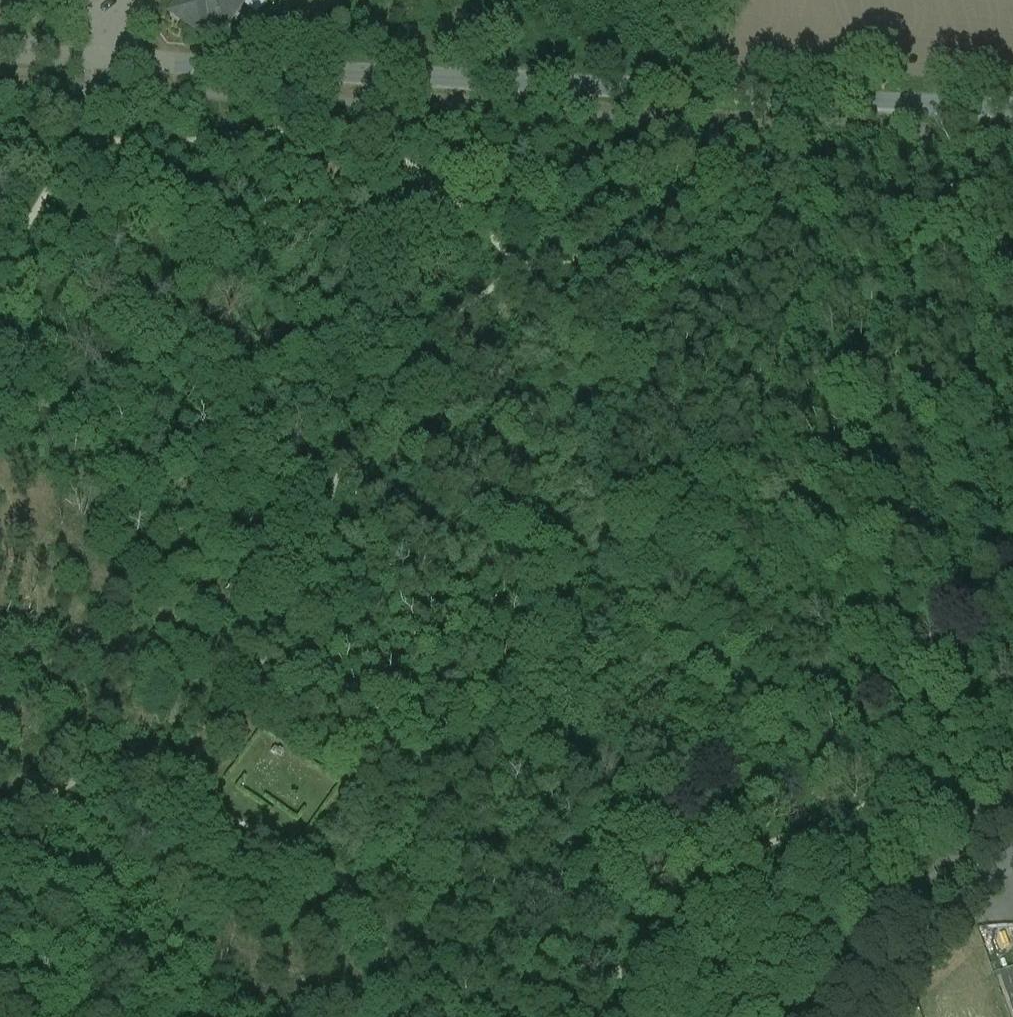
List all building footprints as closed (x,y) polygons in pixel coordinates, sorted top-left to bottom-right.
[(170,14),(200,36),(212,19),(225,28),(242,4),(237,0),(180,0),(170,14)] [(1009,972),(1001,974),(1012,1008),(1012,971),(1009,972)]
